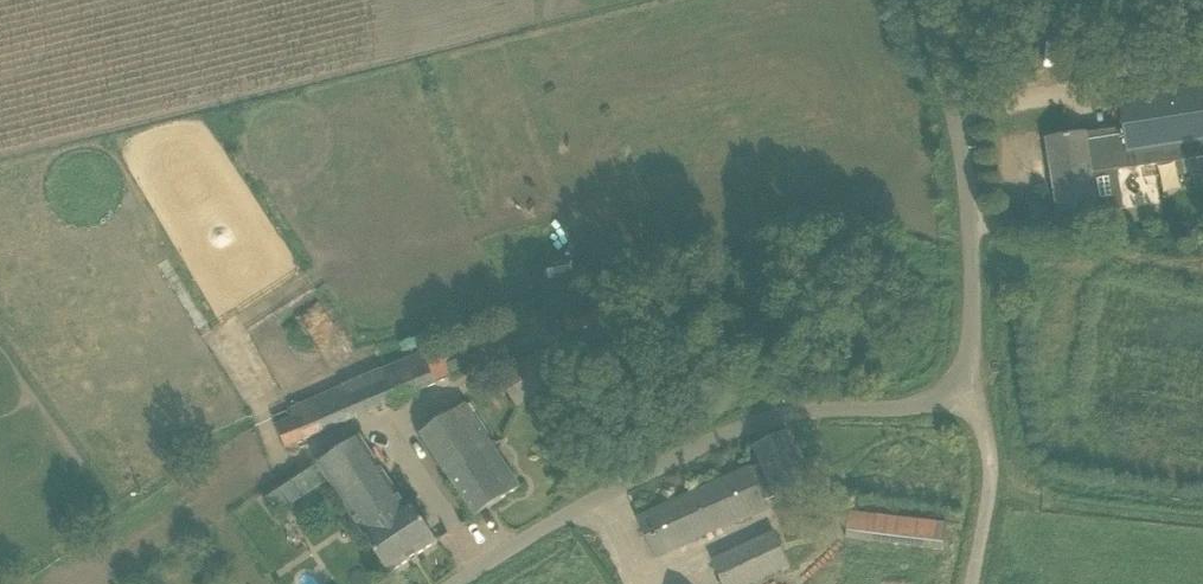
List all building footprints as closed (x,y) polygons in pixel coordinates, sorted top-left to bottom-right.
[(1119,100),(1123,128),(1087,133),(1048,139),(1059,212),(1101,205),(1103,213),(1124,209),(1118,170),(1130,168),(1202,157),(1202,87),(1119,100)] [(562,341),(549,350),(557,362),(570,353),(562,341)] [(304,440),(436,384),(423,353),(291,409),(304,440)] [(502,380),(518,404),(546,385),(530,361),(502,380)] [(476,516),(491,506),(520,487),(465,404),(421,433),(476,516)] [(761,461),(637,518),(654,557),(767,507),(764,501),(809,481),(786,431),(754,446),(761,461)] [(390,574),(437,543),(411,502),(406,506),(360,437),(318,465),(364,534),(390,574)] [(548,454),(555,464),(569,455),(562,444),(548,454)] [(944,550),(947,524),(850,511),(846,538),(944,550)] [(775,532),(712,561),(723,583),(750,583),(790,566),(775,532)]
